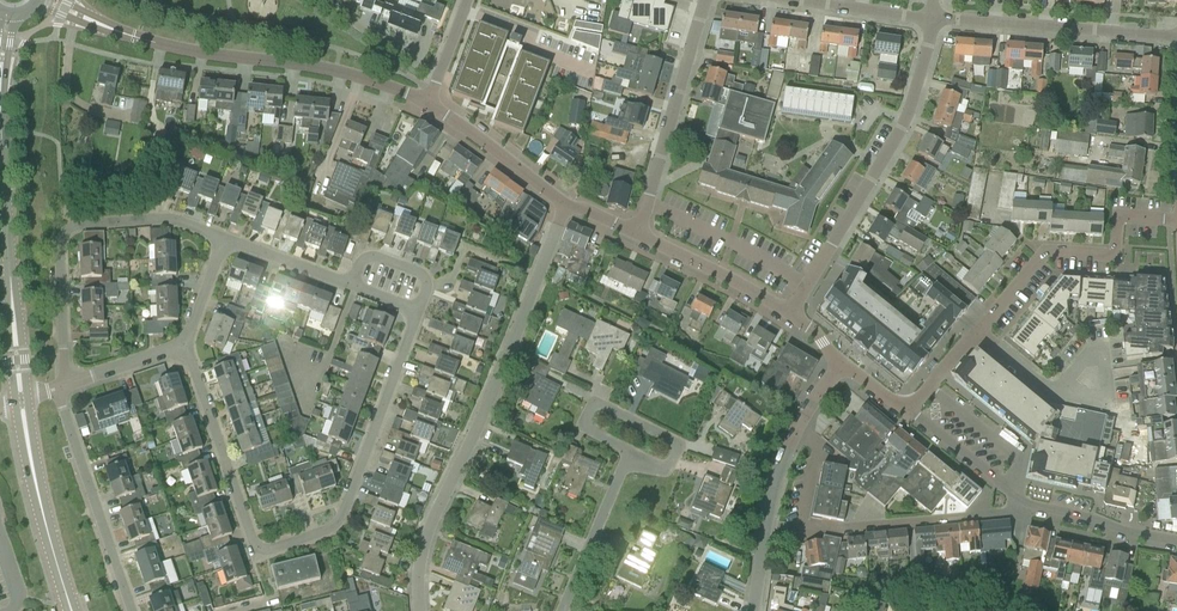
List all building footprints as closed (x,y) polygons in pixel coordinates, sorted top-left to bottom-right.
[(353,2),(358,4),(361,2),(361,1),(366,3),(363,10),(379,15),(383,5),(375,2),(376,0),(352,0),(353,2)] [(674,8),(662,5),(663,1),(661,0),(647,0),(647,1),(645,0),(633,0),(632,3),(623,1),(618,15),(612,13),(607,32),(628,38),(632,24),(667,34),(674,8)] [(416,35),(423,18),(405,10),(395,7),(396,4),(388,1),(384,11),(393,14),(389,24),(399,28),(416,34),(416,35)] [(438,24),(444,8),(435,5),(433,10),(420,5),(416,14),(424,17),(424,18),(430,20),(429,20),(438,24)] [(738,33),(741,17),(723,15),(720,30),(721,30),(719,40),(727,41),(737,42),(738,33)] [(755,45),(759,20),(741,17),(738,33),(749,35),(748,44),(755,45)] [(788,40),(790,25),(772,22),(768,47),(776,48),(777,39),(788,40)] [(508,35),(479,24),(478,26),(486,29),(483,35),(476,33),(472,43),(479,46),(476,53),(470,50),(466,60),(472,63),(470,70),(463,67),(459,77),(466,80),(463,87),(457,84),(453,95),(481,105),(508,35)] [(804,52),(808,27),(790,25),(788,40),(798,42),(797,51),(804,52)] [(838,48),(840,32),(822,29),(818,55),(826,56),(827,46),(838,48)] [(854,60),(858,35),(840,32),(838,48),(849,50),(847,59),(854,60)] [(900,40),(876,37),(873,55),(880,56),(876,81),(894,83),(896,69),(897,59),(900,40)] [(972,66),(973,43),(955,41),(954,57),(955,57),(954,65),(962,66),(962,59),(972,60),(971,66),(972,66)] [(634,56),(637,49),(614,43),(612,53),(629,58),(629,55),(634,56)] [(990,60),(992,44),(973,43),(972,66),(981,67),(989,68),(989,60),(990,60)] [(1022,73),(1023,62),(1024,47),(1006,45),(1004,61),(1005,61),(1005,69),(1011,69),(1011,72),(1022,73)] [(1041,63),(1042,48),(1024,47),(1023,62),(1032,63),(1031,79),(1039,79),(1039,74),(1040,63),(1041,63)] [(1143,58),(1151,59),(1152,48),(1143,48),(1143,58)] [(758,70),(766,71),(769,51),(761,50),(758,70)] [(1091,71),(1092,52),(1069,50),(1067,69),(1091,71)] [(732,65),(734,55),(717,53),(716,62),(732,65)] [(549,64),(520,54),(493,124),(522,135),(526,124),(519,122),(522,115),(529,117),(533,107),(526,104),(528,98),(535,100),(539,90),(532,87),(535,81),(542,83),(546,73),(539,70),(541,63),(548,66),(549,64)] [(1048,73),(1058,74),(1059,56),(1049,55),(1048,73)] [(1141,71),(1140,78),(1156,80),(1158,62),(1133,60),(1133,57),(1115,56),(1113,69),(1132,71),(1132,70),(1141,71)] [(635,64),(632,74),(656,81),(661,63),(646,59),(637,57),(635,64)] [(811,57),(810,65),(808,77),(817,78),(820,59),(811,57)] [(859,73),(860,64),(850,63),(849,71),(859,73)] [(106,87),(104,93),(101,106),(110,108),(119,72),(102,68),(98,85),(106,87)] [(182,96),(186,75),(160,70),(156,92),(157,92),(155,102),(171,104),(171,102),(180,104),(182,96)] [(656,81),(632,74),(617,70),(615,79),(629,83),(627,91),(652,97),(656,81)] [(729,93),(740,96),(743,87),(733,84),(735,78),(726,75),(709,70),(705,86),(729,93)] [(772,71),(767,96),(779,99),(784,73),(772,71)] [(994,89),(995,74),(988,73),(986,89),(994,89)] [(1005,73),(998,73),(996,90),(1003,90),(1005,73)] [(1155,98),(1156,80),(1140,78),(1140,89),(1130,88),(1129,97),(1139,98),(1139,96),(1155,98)] [(961,90),(968,91),(970,92),(970,84),(964,82),(952,79),(950,87),(961,90)] [(1044,97),(1045,81),(1038,80),(1037,96),(1044,97)] [(209,83),(201,82),(198,111),(206,112),(207,110),(216,111),(219,84),(217,84),(218,82),(209,81),(209,83)] [(601,91),(603,91),(621,96),(623,89),(613,86),(614,84),(611,83),(604,81),(601,91)] [(233,105),(235,86),(219,84),(216,111),(224,112),(225,104),(233,105)] [(729,93),(705,86),(704,87),(703,87),(701,88),(700,92),(701,93),(703,94),(700,102),(724,109),(729,93)] [(753,99),(755,90),(744,87),(741,96),(753,99)] [(263,116),(265,89),(249,88),(247,107),(256,107),(255,115),(263,116)] [(279,121),(282,91),(265,89),(263,116),(274,117),(274,121),(279,121)] [(790,112),(793,90),(785,89),(782,111),(790,112)] [(790,112),(797,113),(800,92),(793,90),(790,112)] [(938,108),(953,113),(955,106),(959,107),(961,101),(964,102),(968,91),(961,90),(958,97),(943,93),(938,108)] [(805,114),(808,93),(800,92),(797,113),(805,114)] [(606,96),(594,93),(592,101),(603,105),(606,96)] [(718,131),(716,140),(707,167),(704,166),(698,185),(717,190),(716,193),(736,199),(736,200),(749,204),(770,210),(770,207),(788,212),(783,228),(807,235),(815,209),(851,159),(832,144),(800,188),(792,182),(786,190),(727,173),(737,136),(764,144),(774,105),(753,99),(741,96),(740,96),(729,93),(724,109),(718,131)] [(812,115),(816,94),(808,93),(805,114),(812,115)] [(1111,102),(1124,103),(1124,94),(1115,93),(1115,95),(1112,95),(1111,102)] [(820,116),(823,95),(816,94),(812,115),(820,116)] [(831,96),(823,95),(820,116),(828,117),(831,96)] [(831,96),(828,117),(835,118),(838,97),(831,96)] [(838,97),(835,118),(843,120),(846,98),(838,97)] [(846,98),(843,120),(850,121),(854,99),(846,98)] [(131,124),(143,126),(147,102),(134,100),(131,124)] [(309,131),(313,102),(296,100),(294,119),(302,120),(301,130),(309,131)] [(572,101),(568,125),(581,127),(585,103),(572,101)] [(328,114),(329,104),(313,102),(309,131),(308,144),(317,146),(318,132),(319,122),(327,123),(325,134),(333,135),(334,135),(341,116),(328,114)] [(627,125),(642,130),(648,111),(632,107),(632,108),(621,105),(618,114),(630,117),(627,125)] [(194,124),(195,107),(187,107),(186,123),(194,124)] [(969,125),(971,119),(963,116),(953,113),(938,108),(933,124),(959,132),(962,122),(969,125)] [(237,129),(239,112),(231,111),(230,128),(237,129)] [(965,111),(963,116),(971,119),(973,113),(965,111)] [(247,113),(239,112),(237,129),(245,129),(247,113)] [(1125,139),(1152,139),(1152,117),(1126,116),(1125,139)] [(118,138),(121,124),(107,121),(104,135),(118,138)] [(1115,137),(1116,124),(1096,121),(1095,134),(1115,137)] [(589,134),(626,145),(629,134),(623,132),(599,126),(600,124),(592,122),(589,134)] [(427,154),(439,136),(419,123),(408,140),(407,139),(395,158),(396,158),(383,177),(387,179),(378,192),(398,196),(404,197),(414,182),(408,177),(424,152),(427,154)] [(353,160),(360,162),(365,149),(359,146),(366,131),(348,124),(341,140),(352,144),(348,153),(355,156),(353,160)] [(186,128),(177,126),(176,134),(185,136),(186,128)] [(278,127),(276,144),(284,144),(286,128),(278,127)] [(293,129),(286,128),(284,144),(291,145),(293,129)] [(716,140),(716,137),(718,131),(708,128),(705,137),(716,140)] [(1086,157),(1089,136),(1057,131),(1054,153),(1086,157)] [(165,137),(164,142),(171,143),(173,134),(170,133),(165,137)] [(549,158),(568,171),(578,156),(568,150),(575,139),(566,133),(549,158)] [(954,144),(970,152),(974,154),(976,143),(958,136),(954,144)] [(360,162),(368,166),(375,169),(388,141),(379,137),(378,139),(373,137),(368,150),(365,149),(360,162)] [(942,145),(927,137),(918,153),(940,165),(948,150),(941,146),(942,145)] [(162,160),(165,142),(148,139),(145,157),(162,160)] [(236,142),(226,141),(225,149),(235,150),(235,147),(236,142)] [(966,161),(970,152),(954,144),(951,153),(966,161)] [(246,148),(245,158),(245,159),(258,161),(258,155),(259,148),(246,146),(246,148)] [(235,147),(235,150),(234,157),(245,158),(246,148),(235,147)] [(471,190),(474,186),(468,182),(471,179),(482,164),(457,147),(447,162),(448,162),(441,171),(452,179),(458,170),(463,173),(456,181),(464,187),(456,197),(462,201),(471,190)] [(1122,169),(1141,172),(1144,152),(1109,147),(1107,158),(1123,160),(1122,169)] [(733,161),(743,165),(746,154),(737,151),(733,161)] [(199,152),(197,158),(196,159),(203,162),(206,154),(199,152)] [(282,159),(278,156),(276,155),(271,161),(278,167),(282,164),(282,159)] [(921,170),(911,164),(902,179),(915,187),(915,186),(924,192),(936,172),(924,165),(921,170)] [(330,189),(343,195),(351,173),(339,168),(334,180),(330,189)] [(973,168),(972,176),(986,179),(988,171),(973,168)] [(1085,184),(1098,186),(1104,187),(1105,180),(1140,185),(1141,172),(1122,169),(1121,173),(1088,168),(1087,169),(1085,184)] [(609,198),(607,207),(608,207),(609,209),(614,211),(616,210),(625,212),(627,206),(632,203),(631,201),(628,201),(631,190),(634,175),(615,169),(610,184),(613,185),(611,192),(609,191),(607,187),(601,185),(597,188),(595,194),(598,198),(603,200),(607,197),(609,198)] [(189,195),(196,178),(197,176),(183,171),(182,174),(174,171),(163,199),(171,202),(176,190),(189,195)] [(359,202),(363,192),(365,189),(369,181),(359,176),(351,173),(343,195),(359,202)] [(496,200),(499,196),(508,183),(494,173),(484,186),(485,187),(480,193),(486,197),(487,197),(494,203),(496,200)] [(1016,183),(1017,176),(1003,174),(1001,181),(1016,183)] [(270,178),(261,175),(258,182),(267,185),(270,178)] [(970,183),(985,186),(986,179),(972,176),(970,183)] [(113,186),(129,189),(130,180),(114,177),(113,186)] [(420,186),(432,193),(438,184),(426,177),(420,186)] [(198,198),(212,203),(218,187),(219,184),(205,179),(204,181),(196,178),(189,195),(185,207),(193,210),(198,198)] [(1001,181),(1000,188),(1014,191),(1016,183),(1001,181)] [(314,184),(307,182),(304,192),(310,194),(314,184)] [(514,205),(523,193),(508,183),(499,196),(506,201),(502,208),(494,224),(496,226),(504,214),(511,219),(519,209),(514,205)] [(970,183),(969,190),(984,193),(985,186),(970,183)] [(233,211),(240,195),(241,192),(227,187),(226,190),(218,187),(212,203),(207,215),(215,219),(220,206),(233,211)] [(999,195),(1013,198),(1014,191),(1000,188),(999,195)] [(462,201),(471,208),(480,196),(471,190),(462,201)] [(984,193),(969,190),(968,197),(982,200),(984,193)] [(918,206),(914,204),(907,200),(907,199),(894,191),(885,207),(897,215),(894,221),(902,226),(902,225),(913,231),(916,225),(906,219),(911,211),(924,219),(933,204),(923,198),(918,206)] [(237,227),(237,226),(242,214),(255,219),(262,203),(263,201),(249,195),(248,198),(240,195),(233,211),(229,223),(237,227)] [(398,198),(391,195),(389,202),(396,205),(398,198)] [(1012,204),(1013,198),(999,195),(998,203),(1012,205),(1012,204)] [(964,197),(954,196),(951,210),(962,212),(964,197)] [(981,207),(982,200),(968,197),(966,204),(981,207)] [(407,200),(400,198),(398,204),(405,207),(407,200)] [(511,220),(504,231),(515,239),(529,248),(536,237),(538,234),(544,217),(545,217),(546,215),(546,214),(546,213),(546,212),(546,211),(545,211),(545,210),(544,209),(527,198),(511,220)] [(259,235),(260,234),(261,229),(275,234),(282,215),(271,211),(274,204),(269,203),(268,205),(262,203),(255,219),(251,232),(259,235)] [(377,235),(385,237),(392,218),(378,212),(380,206),(373,203),(369,213),(359,242),(367,245),(372,232),(377,235)] [(996,210),(1010,212),(1012,205),(998,203),(996,210)] [(966,204),(965,212),(980,214),(981,207),(966,204)] [(1012,204),(1012,205),(1010,212),(1011,212),(1011,223),(1024,224),(1025,205),(1012,204)] [(1025,205),(1024,224),(1036,225),(1038,206),(1025,205)] [(1038,206),(1036,225),(1049,226),(1050,215),(1051,215),(1051,206),(1038,206)] [(283,237),(296,242),(304,223),(290,218),(291,214),(283,211),(282,215),(275,234),(273,240),(281,243),(283,237)] [(965,212),(964,219),(978,221),(980,214),(965,212)] [(504,231),(511,220),(511,219),(504,214),(496,226),(504,231)] [(1050,215),(1049,226),(1049,234),(1062,235),(1063,216),(1051,215),(1050,215)] [(382,245),(390,248),(395,236),(408,241),(409,241),(415,224),(416,222),(401,216),(400,219),(393,216),(392,218),(385,237),(382,245)] [(1075,236),(1076,216),(1063,216),(1062,235),(1075,236)] [(1075,236),(1088,237),(1090,217),(1076,216),(1075,236)] [(1101,237),(1103,218),(1090,217),(1088,237),(1101,237)] [(305,246),(318,251),(326,232),(319,229),(321,223),(314,221),(313,222),(305,219),(304,223),(296,242),(294,248),(303,251),(305,246)] [(894,222),(891,227),(878,219),(868,235),(883,244),(887,237),(895,241),(898,242),(919,254),(927,240),(906,229),(894,222)] [(404,253),(412,256),(417,244),(430,249),(431,249),(437,233),(438,230),(423,225),(422,227),(415,224),(409,241),(408,241),(404,253)] [(591,270),(578,264),(592,234),(569,224),(561,241),(562,242),(557,254),(552,265),(568,272),(586,280),(591,270)] [(341,259),(348,240),(334,235),(336,231),(328,228),(326,232),(318,251),(316,256),(325,259),(327,254),(341,259)] [(151,247),(155,247),(155,260),(176,260),(175,244),(169,244),(168,230),(150,231),(151,247)] [(1016,243),(1000,230),(992,240),(1007,253),(1016,243)] [(439,252),(453,257),(460,238),(445,232),(444,235),(437,233),(431,249),(430,249),(426,261),(434,264),(439,252)] [(957,237),(949,232),(945,238),(953,243),(957,237)] [(80,247),(80,263),(101,262),(101,248),(105,248),(104,233),(86,233),(86,247),(80,247)] [(483,244),(488,246),(492,237),(487,235),(483,244)] [(1007,253),(992,240),(984,250),(999,263),(1007,253)] [(961,242),(957,247),(963,251),(967,247),(961,242)] [(863,271),(864,271),(872,276),(890,293),(888,296),(894,301),(902,293),(895,288),(899,283),(886,272),(877,267),(882,258),(862,246),(851,264),(863,271)] [(538,249),(537,249),(533,247),(528,256),(534,258),(538,249)] [(883,255),(890,259),(899,264),(908,270),(914,261),(904,255),(903,256),(888,247),(883,255)] [(960,256),(963,251),(957,247),(954,251),(960,256)] [(1002,265),(999,263),(984,250),(986,253),(978,263),(994,275),(1002,265)] [(953,259),(947,254),(943,258),(950,264),(953,259)] [(176,276),(176,260),(155,260),(156,274),(152,274),(152,284),(170,283),(170,276),(176,276)] [(498,270),(470,260),(467,268),(479,273),(474,286),(474,287),(490,293),(493,294),(499,279),(496,277),(498,270)] [(615,261),(610,272),(607,279),(639,294),(647,276),(615,261)] [(88,286),(110,285),(110,271),(102,271),(101,262),(80,263),(81,279),(87,279),(88,286)] [(242,286),(249,267),(235,262),(228,280),(242,286)] [(994,275),(978,263),(970,273),(985,285),(994,275)] [(930,354),(939,342),(940,343),(948,335),(946,334),(955,324),(955,325),(966,312),(966,311),(975,300),(932,265),(902,293),(894,301),(888,296),(871,282),(848,269),(843,278),(838,286),(823,303),(824,304),(815,315),(903,388),(912,377),(913,377),(927,360),(926,359),(930,354)] [(258,286),(263,272),(249,267),(242,286),(256,291),(252,300),(250,307),(256,310),(259,303),(265,288),(258,286)] [(985,285),(970,273),(961,283),(977,296),(985,285)] [(267,304),(281,309),(290,282),(276,277),(271,291),(265,288),(259,303),(266,305),(267,304)] [(672,302),(679,287),(662,279),(655,295),(662,299),(659,305),(673,312),(677,305),(672,302)] [(1113,311),(1115,283),(1115,280),(1108,279),(1107,283),(1065,280),(1057,290),(1052,286),(1049,290),(1048,289),(1044,289),(1038,297),(1045,304),(1019,336),(1016,334),(1011,340),(1035,359),(1068,320),(1065,318),(1069,312),(1069,305),(1072,301),(1079,302),(1079,309),(1113,311)] [(1115,283),(1113,311),(1121,312),(1121,315),(1130,315),(1130,319),(1136,319),(1136,326),(1135,326),(1129,327),(1123,328),(1127,361),(1163,356),(1164,350),(1174,350),(1174,341),(1171,340),(1172,323),(1168,323),(1169,306),(1165,306),(1166,289),(1163,289),(1163,281),(1138,279),(1138,282),(1133,282),(1132,284),(1115,283)] [(462,281),(458,290),(471,294),(466,308),(482,314),(485,315),(490,301),(487,300),(490,293),(474,287),(474,286),(462,281)] [(297,306),(304,287),(290,282),(281,309),(294,314),(297,306)] [(156,292),(157,306),(177,305),(177,289),(170,290),(170,283),(152,284),(152,292),(156,292)] [(81,293),(82,309),(103,308),(102,299),(117,299),(117,298),(118,298),(118,292),(117,292),(117,285),(110,285),(88,286),(88,292),(81,293)] [(297,306),(311,311),(318,292),(304,287),(297,306)] [(332,298),(318,292),(311,311),(325,316),(320,328),(333,333),(342,311),(329,307),(332,298)] [(569,300),(567,293),(559,295),(558,295),(560,302),(569,300)] [(645,298),(638,295),(637,295),(634,302),(641,305),(645,298)] [(699,334),(707,319),(709,319),(715,306),(698,297),(691,310),(693,311),(692,321),(688,328),(699,334)] [(482,314),(466,308),(454,303),(450,312),(458,315),(456,321),(460,322),(458,330),(474,336),(476,337),(481,326),(486,328),(490,317),(485,315),(482,314)] [(376,304),(374,311),(391,317),(394,310),(376,304)] [(178,322),(177,305),(157,306),(157,320),(153,320),(153,323),(145,323),(146,336),(158,336),(158,332),(163,332),(163,329),(172,329),(171,322),(178,322)] [(361,308),(353,305),(347,320),(355,323),(361,308)] [(227,306),(225,313),(245,320),(248,313),(227,306)] [(103,322),(103,308),(82,309),(83,325),(89,325),(90,341),(108,341),(107,322),(103,322)] [(554,355),(547,368),(550,369),(550,370),(565,377),(571,363),(568,361),(580,335),(589,339),(587,343),(584,351),(596,325),(563,310),(555,328),(568,334),(558,357),(554,355)] [(367,311),(362,325),(388,335),(394,320),(367,311)] [(215,316),(209,330),(232,338),(238,340),(244,324),(251,327),(252,323),(245,320),(225,313),(222,319),(215,316)] [(735,338),(741,329),(744,330),(750,320),(741,315),(738,319),(728,313),(719,328),(727,332),(722,339),(730,344),(734,337),(735,338)] [(274,323),(265,319),(263,327),(271,330),(274,323)] [(614,346),(623,350),(630,337),(597,322),(596,325),(584,351),(597,357),(592,368),(602,373),(614,346)] [(281,325),(276,323),(273,331),(278,333),(281,325)] [(352,345),(367,350),(370,344),(383,349),(388,335),(362,325),(362,326),(357,339),(355,338),(352,345)] [(474,336),(458,330),(445,325),(442,334),(455,339),(449,352),(459,356),(468,359),(474,345),(471,344),(474,336)] [(639,328),(632,331),(635,337),(642,334),(639,328)] [(238,341),(238,340),(232,338),(209,330),(204,344),(223,351),(226,343),(234,346),(236,341),(238,341)] [(763,356),(773,340),(756,330),(747,345),(740,341),(736,348),(729,359),(742,367),(753,350),(763,356)] [(262,339),(269,341),(271,333),(264,331),(262,339)] [(294,338),(300,340),(303,332),(297,331),(294,338)] [(490,336),(487,342),(493,344),(494,344),(496,338),(490,336)] [(735,338),(734,337),(730,344),(736,348),(740,341),(735,338)] [(326,340),(320,338),(317,345),(324,347),(326,340)] [(490,351),(493,344),(487,342),(485,350),(490,351)] [(262,355),(277,350),(275,344),(260,349),(262,355)] [(359,355),(354,368),(373,376),(378,362),(365,356),(367,350),(352,345),(350,352),(359,355)] [(459,356),(449,352),(430,345),(427,353),(440,358),(434,371),(451,377),(454,378),(459,364),(456,363),(459,356)] [(795,396),(803,382),(806,384),(817,365),(786,347),(785,350),(781,347),(773,361),(760,383),(773,391),(777,385),(784,390),(795,396)] [(264,362),(280,357),(277,350),(262,355),(264,362)] [(656,383),(653,388),(659,392),(661,388),(667,391),(667,393),(678,399),(682,391),(687,393),(691,384),(687,382),(688,380),(660,366),(664,357),(649,350),(643,362),(649,366),(644,376),(656,383)] [(1037,446),(1034,457),(1029,478),(1077,489),(1078,485),(1092,488),(1107,416),(1048,403),(1045,406),(988,359),(984,355),(979,351),(969,362),(966,360),(952,376),(1034,444),(1037,446)] [(245,374),(241,360),(238,353),(216,361),(219,368),(213,370),(218,384),(245,374)] [(282,363),(280,357),(264,362),(267,369),(282,363)] [(352,374),(349,383),(368,390),(373,376),(354,368),(354,369),(332,361),(330,366),(352,374)] [(476,369),(477,363),(466,361),(464,367),(476,369)] [(1170,419),(1176,418),(1176,410),(1176,400),(1176,399),(1176,389),(1174,362),(1142,366),(1147,403),(1144,403),(1146,421),(1146,422),(1156,421),(1170,419)] [(267,369),(269,376),(284,370),(282,363),(267,369)] [(545,420),(561,388),(551,383),(550,386),(544,384),(545,381),(544,380),(550,370),(550,369),(547,368),(537,363),(531,374),(535,376),(522,402),(532,407),(533,404),(539,407),(535,415),(545,420)] [(448,385),(451,377),(434,371),(422,367),(419,375),(431,380),(426,393),(426,394),(442,400),(445,401),(451,386),(448,385)] [(710,373),(698,367),(692,379),(704,384),(710,373)] [(287,377),(284,370),(269,376),(271,382),(287,377)] [(218,384),(223,398),(250,389),(245,374),(218,384)] [(158,382),(163,397),(182,390),(177,376),(158,382)] [(271,382),(274,389),(289,384),(287,377),(271,382)] [(457,380),(453,391),(462,395),(466,384),(457,380)] [(329,391),(331,386),(324,383),(321,388),(329,391)] [(349,383),(343,397),(362,404),(368,390),(349,383)] [(291,390),(289,384),(274,389),(276,396),(291,390)] [(710,399),(713,401),(721,390),(716,387),(710,399)] [(223,398),(227,412),(246,405),(256,402),(251,388),(250,389),(223,398)] [(321,388),(319,394),(327,397),(329,391),(321,388)] [(423,401),(418,415),(435,421),(437,422),(442,408),(440,407),(442,400),(426,394),(426,393),(414,388),(411,397),(423,401)] [(134,408),(142,405),(137,389),(128,392),(130,398),(131,398),(134,408)] [(164,413),(166,420),(184,414),(181,408),(187,406),(182,390),(163,397),(163,398),(156,399),(161,413),(164,413)] [(276,396),(278,402),(293,397),(291,390),(276,396)] [(723,393),(715,404),(722,409),(723,408),(729,413),(719,427),(732,437),(742,424),(751,431),(759,419),(749,412),(750,411),(737,402),(736,403),(730,398),(723,393)] [(122,394),(107,399),(114,419),(127,414),(128,418),(137,415),(134,408),(131,398),(130,398),(124,400),(122,394)] [(281,409),(296,404),(293,397),(278,402),(281,409)] [(357,417),(362,404),(343,397),(338,410),(335,409),(357,417)] [(116,426),(114,419),(107,399),(92,405),(94,411),(87,413),(93,430),(101,427),(102,430),(105,430),(116,426)] [(283,416),(298,411),(296,404),(281,409),(283,416)] [(846,457),(880,416),(867,404),(854,419),(850,415),(844,423),(827,443),(846,457)] [(246,405),(227,412),(232,426),(251,419),(247,406),(246,405)] [(788,415),(792,408),(787,405),(782,412),(788,415)] [(333,424),(352,431),(357,417),(335,409),(332,408),(328,422),(333,424)] [(311,416),(319,419),(321,413),(313,410),(311,416)] [(415,423),(410,437),(419,441),(429,445),(435,429),(432,428),(435,421),(418,415),(406,410),(403,419),(415,423)] [(285,423),(300,418),(298,411),(283,416),(285,423)] [(186,421),(184,414),(166,420),(169,429),(173,427),(177,440),(170,443),(197,434),(192,419),(186,421)] [(74,418),(79,431),(87,428),(82,415),(74,418)] [(265,430),(260,416),(251,419),(232,426),(237,440),(256,433),(265,430)] [(880,416),(846,457),(848,459),(864,463),(874,451),(894,428),(880,416)] [(1107,416),(1092,488),(1095,489),(1094,492),(1106,495),(1111,470),(1114,460),(1114,457),(1104,455),(1106,446),(1110,445),(1113,432),(1116,418),(1108,416),(1107,416)] [(295,430),(300,418),(285,423),(289,433),(295,430)] [(309,421),(300,418),(295,430),(289,433),(292,444),(304,436),(309,421)] [(396,418),(392,428),(399,430),(403,420),(396,418)] [(1156,421),(1158,434),(1155,434),(1155,439),(1148,466),(1176,462),(1176,424),(1171,425),(1170,419),(1156,421)] [(347,445),(352,431),(333,424),(328,437),(319,434),(316,441),(317,441),(332,447),(339,450),(342,443),(347,445)] [(451,429),(448,436),(455,439),(458,432),(451,429)] [(395,456),(411,463),(414,464),(420,449),(417,448),(419,441),(410,437),(391,430),(388,438),(400,443),(395,456)] [(856,471),(853,483),(867,494),(882,477),(889,468),(899,455),(901,456),(912,442),(898,431),(886,445),(886,446),(879,455),(874,451),(864,463),(848,459),(846,469),(856,471)] [(256,433),(237,440),(242,454),(255,450),(257,456),(272,451),(270,444),(261,447),(256,433)] [(198,458),(196,451),(202,449),(197,434),(170,443),(178,465),(198,458)] [(1114,460),(1135,465),(1132,441),(1119,438),(1114,457),(1114,460)] [(149,451),(155,449),(153,441),(146,443),(149,451)] [(329,454),(332,447),(317,441),(314,448),(329,454)] [(882,477),(897,480),(898,471),(908,475),(925,453),(912,442),(901,456),(899,455),(889,468),(882,477)] [(506,461),(523,468),(524,465),(530,468),(529,470),(522,485),(533,489),(547,457),(536,452),(536,453),(530,451),(531,450),(514,443),(506,461)] [(601,466),(576,456),(577,451),(574,450),(576,445),(570,443),(562,461),(571,465),(561,488),(580,495),(588,478),(594,481),(601,466)] [(738,456),(714,449),(711,460),(734,467),(738,456)] [(272,451),(257,456),(260,464),(275,459),(272,451)] [(387,478),(403,484),(406,485),(411,471),(409,470),(411,463),(395,456),(383,452),(380,460),(392,465),(389,471),(387,478)] [(126,455),(109,461),(111,468),(105,470),(110,485),(130,479),(127,469),(131,468),(126,455)] [(906,481),(897,480),(882,477),(867,494),(884,508),(900,489),(931,514),(947,495),(946,494),(957,481),(956,480),(957,478),(954,476),(927,455),(906,481)] [(207,462),(200,464),(198,458),(178,465),(181,464),(184,472),(188,471),(192,484),(212,477),(207,462)] [(335,461),(326,464),(328,468),(314,473),(320,492),(336,487),(332,475),(340,473),(335,461)] [(434,461),(431,469),(439,472),(442,464),(434,461)] [(290,476),(296,494),(303,492),(305,497),(320,492),(314,473),(310,463),(288,471),(290,476)] [(823,465),(821,474),(824,474),(821,489),(818,488),(818,489),(842,493),(846,470),(823,465)] [(705,476),(700,490),(703,491),(702,494),(698,493),(692,508),(701,512),(703,507),(712,510),(710,515),(720,519),(731,490),(730,490),(737,473),(724,468),(718,485),(714,483),(715,480),(705,476)] [(1155,470),(1159,523),(1176,521),(1176,469),(1168,469),(1155,470)] [(1138,481),(1119,477),(1121,472),(1111,470),(1106,495),(1104,503),(1106,506),(1126,510),(1127,507),(1134,508),(1138,493),(1136,492),(1138,481)] [(403,484),(387,478),(375,474),(371,482),(384,487),(379,500),(395,506),(398,507),(403,493),(401,492),(403,484)] [(296,494),(290,476),(282,479),(283,483),(270,488),(277,507),(292,502),(290,496),(296,494)] [(213,501),(211,494),(217,492),(212,477),(192,484),(195,493),(188,495),(192,508),(213,501)] [(947,495),(967,511),(981,493),(963,478),(960,481),(957,478),(956,480),(957,481),(946,494),(947,495)] [(133,487),(130,479),(110,485),(115,500),(121,498),(124,505),(146,497),(141,484),(133,487)] [(424,484),(422,491),(429,494),(431,487),(424,484)] [(1049,500),(1051,491),(1031,487),(1029,496),(1049,500)] [(277,507),(270,488),(255,493),(262,512),(277,507)] [(842,493),(818,489),(817,496),(821,496),(819,507),(818,506),(815,517),(843,523),(846,506),(839,505),(842,493)] [(366,496),(363,504),(376,508),(367,532),(374,534),(389,540),(393,530),(390,529),(395,515),(392,514),(395,506),(379,500),(366,496)] [(120,513),(125,528),(145,521),(140,508),(144,507),(143,504),(147,503),(146,497),(124,505),(126,511),(120,513)] [(517,509),(508,505),(496,499),(491,509),(477,502),(466,524),(481,531),(479,534),(491,540),(496,530),(504,512),(513,517),(517,509)] [(221,505),(215,507),(213,501),(192,508),(195,516),(202,513),(207,527),(226,520),(221,505)] [(422,509),(416,506),(413,513),(419,516),(422,509)] [(536,514),(538,510),(531,507),(529,513),(535,516),(536,514)] [(540,511),(539,515),(538,517),(545,520),(548,513),(541,510),(540,511)] [(136,541),(138,548),(160,540),(152,519),(145,522),(145,521),(125,528),(130,543),(136,541)] [(692,524),(679,519),(676,527),(689,532),(692,524)] [(226,520),(207,527),(210,536),(199,539),(200,541),(183,547),(187,558),(203,552),(228,544),(226,538),(232,536),(226,520)] [(982,542),(979,542),(980,553),(985,552),(995,552),(995,551),(1005,551),(1004,541),(1010,540),(1009,521),(980,524),(982,542)] [(978,524),(958,526),(960,546),(969,545),(970,554),(979,554),(980,553),(979,542),(978,524)] [(957,546),(960,546),(958,526),(934,528),(935,544),(938,544),(939,548),(944,547),(945,562),(958,561),(957,546)] [(518,574),(537,582),(542,570),(544,564),(549,566),(558,546),(559,546),(563,537),(561,536),(539,527),(535,536),(539,538),(531,555),(527,553),(518,574)] [(914,530),(914,531),(917,564),(924,563),(923,552),(932,550),(933,558),(936,557),(936,548),(939,548),(938,544),(935,544),(934,528),(914,530)] [(1029,531),(1027,531),(1024,549),(1025,549),(1022,561),(1030,563),(1024,588),(1038,591),(1042,568),(1048,540),(1049,535),(1036,532),(1035,531),(1030,530),(1029,531)] [(891,551),(907,549),(906,531),(885,533),(887,558),(891,558),(891,551)] [(617,578),(641,589),(658,554),(651,551),(657,539),(643,532),(637,545),(643,548),(637,560),(627,555),(617,578)] [(695,541),(681,533),(676,540),(690,549),(695,541)] [(864,535),(864,538),(865,548),(878,547),(879,559),(887,558),(885,533),(864,535)] [(368,557),(384,564),(397,568),(401,558),(392,554),(391,557),(388,555),(393,541),(389,540),(374,534),(370,545),(362,542),(358,553),(366,556),(368,557)] [(134,556),(140,571),(159,564),(155,551),(159,550),(159,549),(178,543),(176,536),(156,543),(156,542),(160,541),(160,540),(138,548),(140,554),(134,556)] [(693,547),(699,549),(706,546),(708,541),(697,536),(693,547)] [(828,596),(833,575),(840,544),(841,540),(823,537),(824,537),(823,542),(805,545),(808,564),(802,566),(800,579),(793,578),(791,591),(805,592),(820,595),(828,596)] [(866,558),(865,548),(864,538),(846,540),(847,543),(840,544),(833,575),(842,576),(846,560),(848,560),(866,558)] [(1062,582),(1071,544),(1055,541),(1048,540),(1042,568),(1057,571),(1055,581),(1062,582)] [(468,587),(471,580),(491,589),(494,582),(476,575),(477,574),(475,573),(478,564),(486,567),(489,558),(456,543),(452,553),(450,552),(450,550),(445,562),(448,563),(445,570),(458,576),(455,582),(468,587)] [(219,561),(222,570),(241,563),(236,548),(230,550),(228,544),(203,552),(208,565),(219,561)] [(1081,568),(1086,548),(1071,544),(1062,582),(1069,584),(1071,574),(1079,576),(1081,568)] [(1102,591),(1105,580),(1104,580),(1105,576),(1110,556),(1109,556),(1103,555),(1103,552),(1086,548),(1081,568),(1084,568),(1082,576),(1090,578),(1088,588),(1095,589),(1102,591)] [(363,572),(360,580),(389,591),(392,582),(379,577),(384,564),(368,557),(366,556),(360,570),(363,572)] [(1133,568),(1125,566),(1126,559),(1110,556),(1105,576),(1104,580),(1105,580),(1120,583),(1118,591),(1127,593),(1133,568)] [(1174,557),(1171,573),(1165,572),(1163,583),(1176,585),(1176,557),(1174,557)] [(271,568),(277,591),(320,580),(315,558),(271,568)] [(508,561),(501,558),(497,567),(504,570),(508,561)] [(241,563),(222,570),(227,585),(236,582),(239,592),(252,588),(248,577),(246,578),(241,563)] [(164,577),(159,564),(140,571),(145,587),(151,585),(153,591),(170,585),(167,576),(164,577)] [(703,564),(695,581),(699,583),(694,594),(685,590),(703,599),(702,601),(703,602),(705,597),(708,599),(710,600),(716,603),(715,605),(716,605),(722,593),(716,591),(724,575),(703,564)] [(909,589),(911,577),(912,575),(904,574),(901,588),(909,589)] [(885,591),(886,577),(879,577),(878,591),(885,591)] [(932,582),(933,579),(920,577),(920,578),(911,577),(909,589),(929,593),(932,582)] [(191,579),(185,581),(187,589),(194,587),(191,579)] [(203,608),(211,606),(205,587),(204,587),(203,582),(196,585),(203,608)] [(450,610),(472,610),(480,592),(468,587),(455,582),(445,609),(450,610)] [(942,585),(932,582),(929,593),(939,595),(942,585)] [(174,608),(169,595),(173,593),(170,585),(153,591),(155,597),(149,599),(153,610),(164,610),(174,608)] [(1086,597),(1087,588),(1078,587),(1077,596),(1086,597)] [(793,609),(784,606),(786,590),(775,588),(773,601),(779,602),(777,610),(793,610),(793,609)] [(329,596),(330,599),(330,598),(332,605),(347,601),(345,595),(345,592),(329,596)] [(345,595),(347,601),(357,598),(356,592),(345,595)] [(825,608),(828,596),(820,595),(815,610),(824,610),(825,608)] [(317,608),(322,607),(326,606),(327,609),(329,610),(333,609),(332,605),(330,598),(330,599),(316,602),(317,608)] [(860,598),(852,601),(854,606),(862,604),(860,598)] [(873,610),(876,602),(865,599),(862,608),(873,610)] [(317,608),(316,602),(300,606),(301,610),(305,610),(317,608)]
